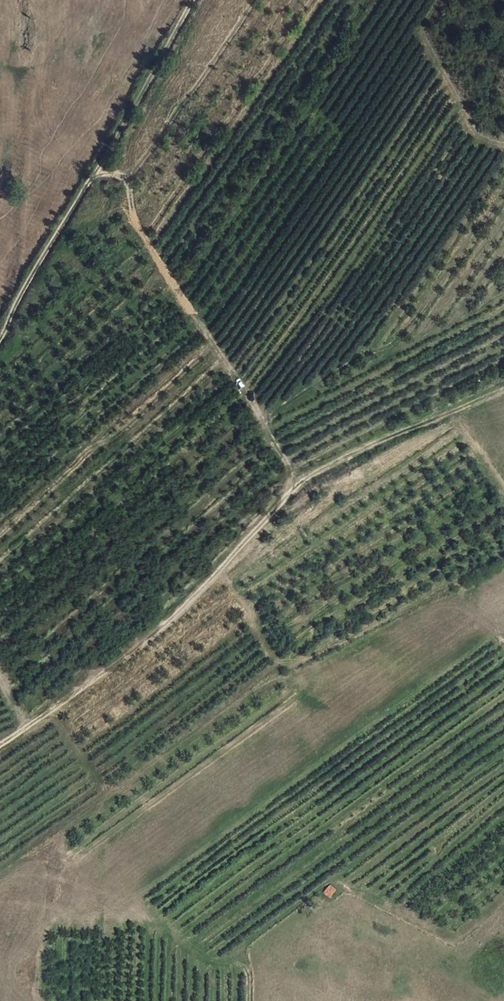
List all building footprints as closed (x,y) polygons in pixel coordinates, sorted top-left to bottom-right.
[(329,898),(334,892),(329,887),(323,893),(329,898)]
